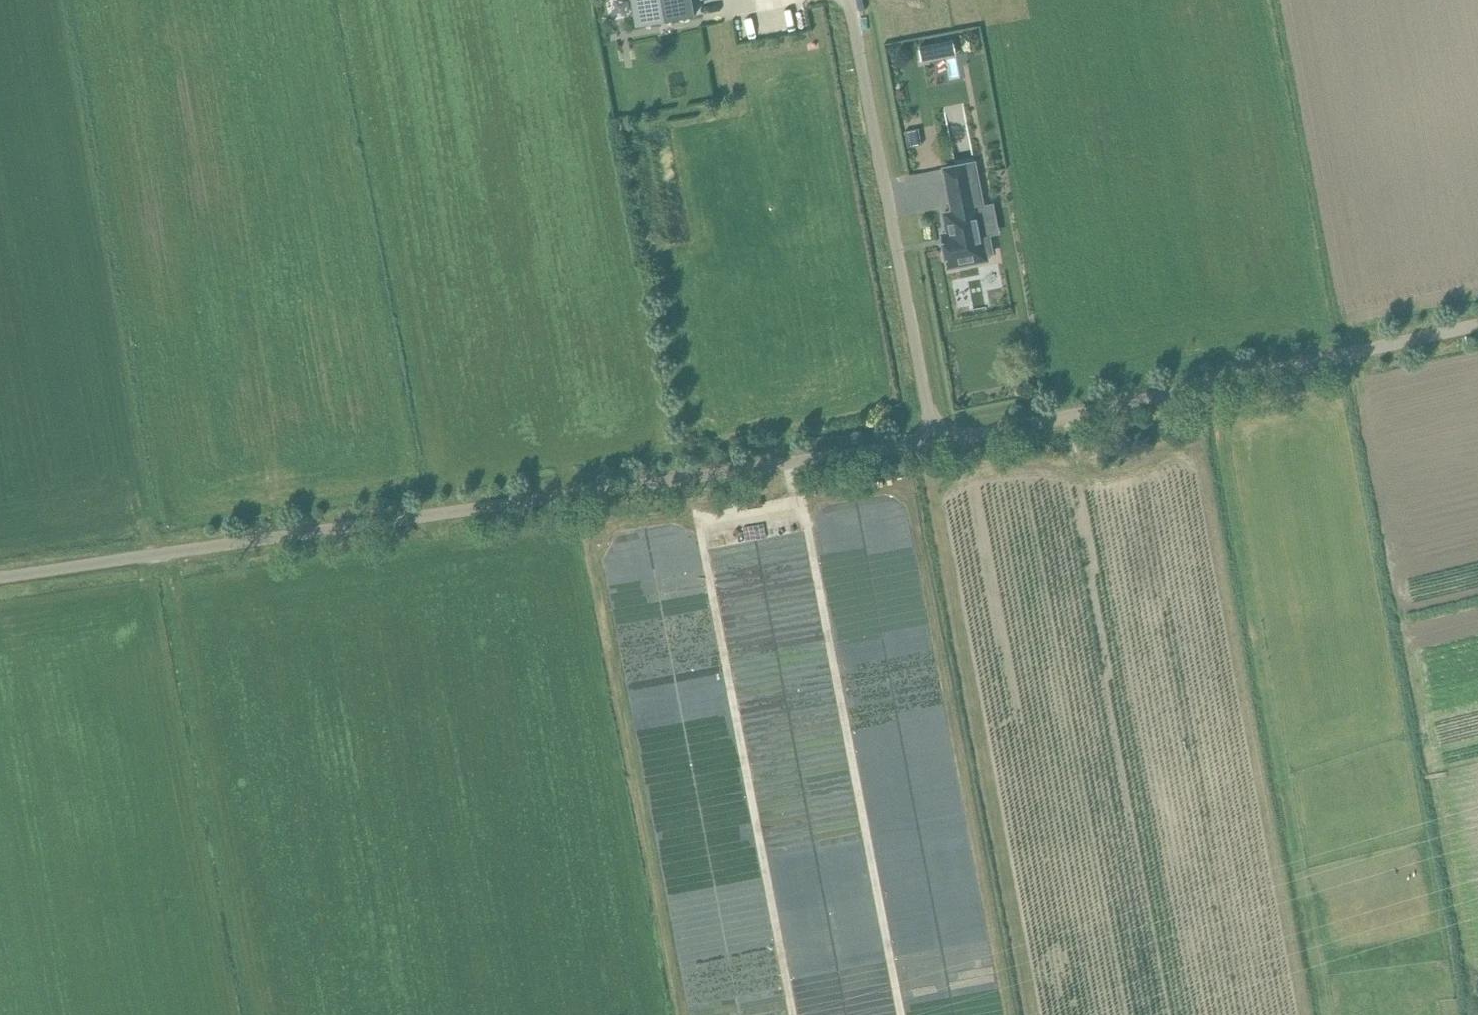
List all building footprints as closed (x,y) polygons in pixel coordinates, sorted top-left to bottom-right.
[(636,23),(694,13),(692,0),(632,0),(636,23)] [(918,128),(904,131),(907,148),(921,145),(918,128)] [(984,235),(978,207),(984,206),(975,162),(944,168),(952,211),(944,213),(948,232),(942,234),(948,268),(988,260),(987,254),(993,253),(989,234),(984,235)]
